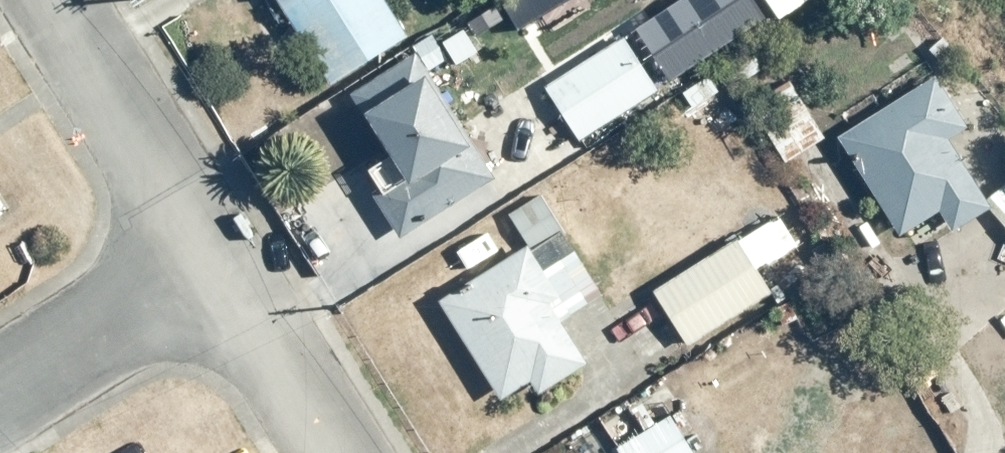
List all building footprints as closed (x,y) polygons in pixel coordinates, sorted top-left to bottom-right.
[(334,84),(412,35),(390,0),(281,0),(334,84)] [(631,32),(548,85),(583,139),(666,87),(631,32)] [(419,55),(357,95),(394,153),(371,168),(381,184),(372,190),(401,236),(496,175),(419,55)] [(936,70),(837,133),(901,233),(938,209),(952,231),(991,206),(947,137),(970,122),(936,70)] [(826,137),(794,82),(754,104),(787,160),(826,137)] [(528,243),(439,297),(500,397),(531,378),(540,391),(590,361),(563,318),(604,293),(542,193),(509,213),(528,243)] [(779,213),(656,288),(690,343),(774,291),(760,268),(798,244),(779,213)] [(617,447),(621,452),(696,452),(691,444),(702,437),(697,430),(687,437),(672,413),(617,447)]
